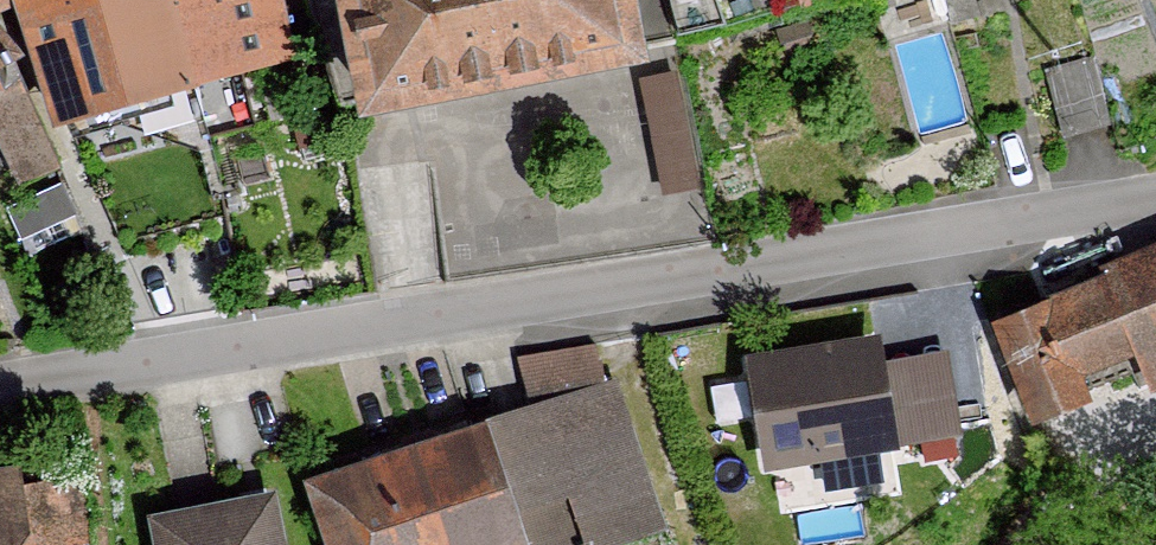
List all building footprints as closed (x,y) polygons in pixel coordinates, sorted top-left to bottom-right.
[(44,169),(20,136),(274,64),(262,0),(0,0),(0,190),(44,169)] [(366,108),(639,57),(629,0),(345,0),(366,108)] [(692,12),(728,0),(688,0),(692,12)] [(665,182),(705,175),(683,56),(644,63),(665,182)] [(991,328),(1031,432),(1088,410),(1078,386),(1135,365),(1149,401),(1155,399),(1155,266),(991,328)] [(876,348),(746,368),(763,477),(894,455),(879,373),(876,348)] [(948,361),(879,373),(894,455),(963,443),(948,361)] [(312,486),(331,544),(603,544),(656,526),(610,388),(312,486)] [(0,476),(0,544),(40,544),(30,472),(0,476)] [(158,523),(162,544),(277,544),(269,502),(158,523)]
